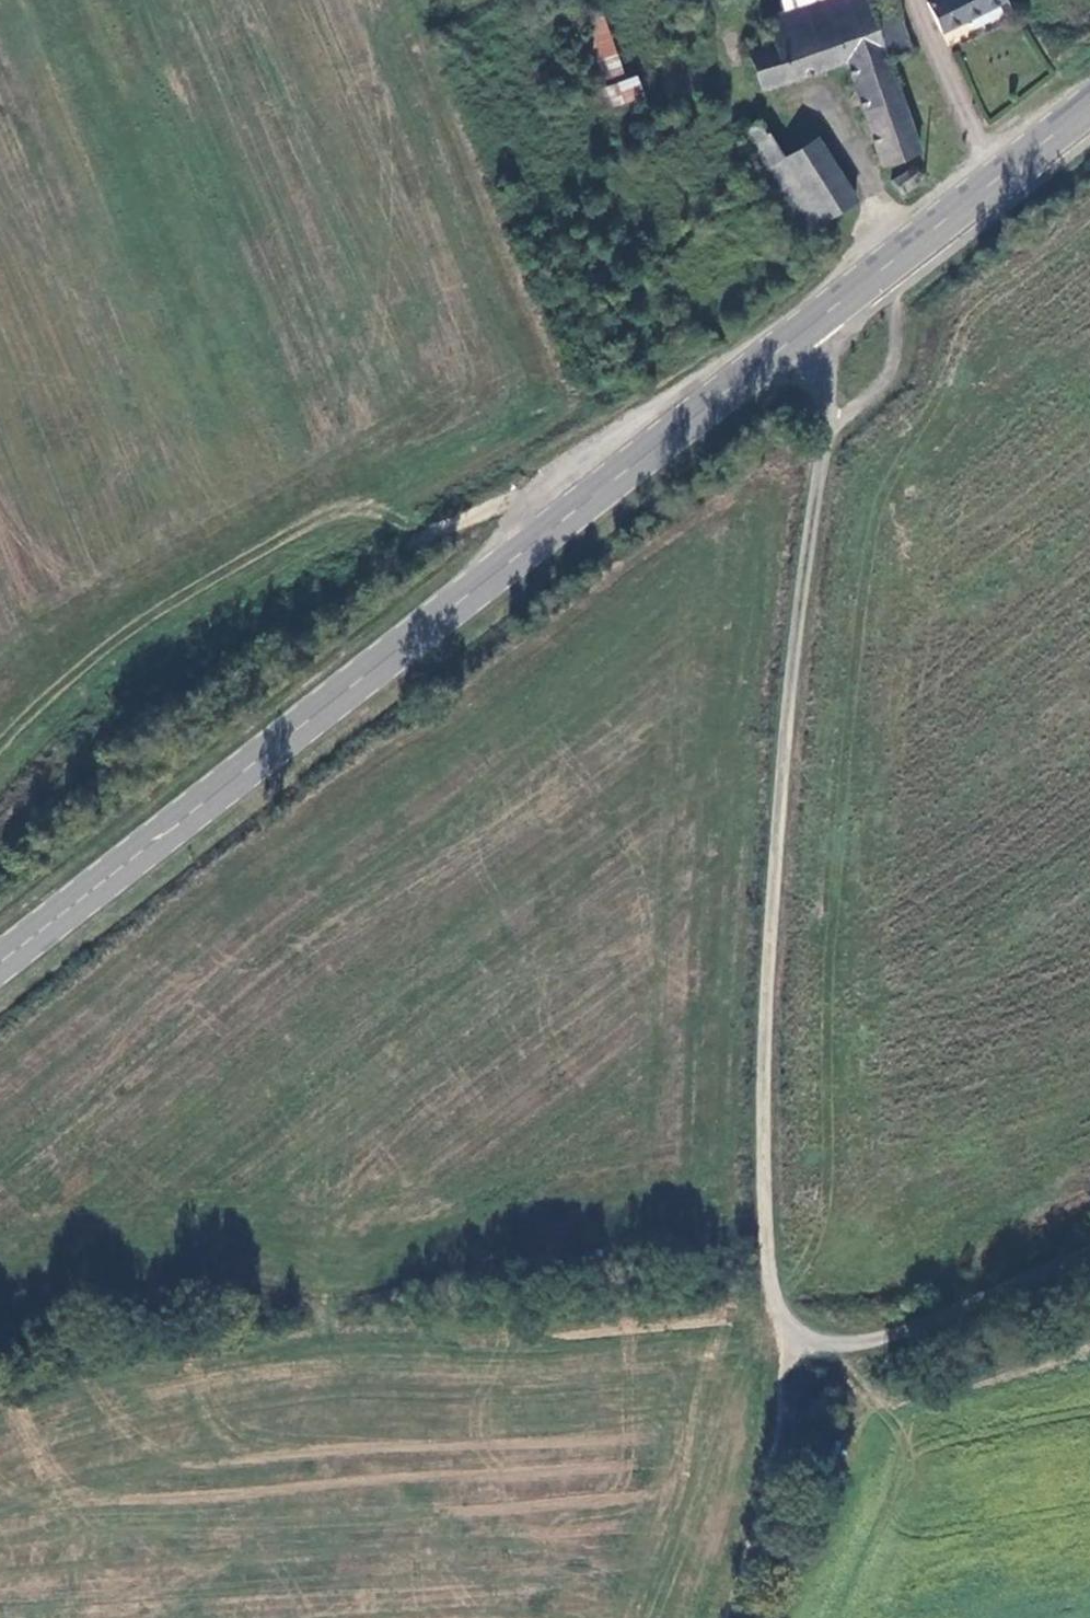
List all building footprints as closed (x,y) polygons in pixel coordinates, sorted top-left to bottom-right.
[(790,9),(766,17),(774,41),(750,50),(762,85),(847,61),(883,163),(922,150),(889,55),(910,49),(893,1),(872,7),(870,0),(787,0),(790,9)] [(928,2),(943,31),(1009,0),(931,0),(928,2)] [(605,81),(624,75),(603,14),(584,21),(605,81)] [(611,109),(645,97),(637,75),(603,87),(611,109)] [(745,132),(766,168),(785,155),(771,132),(765,134),(759,123),(745,132)] [(820,135),(785,155),(766,168),(804,233),(861,199),(820,135)] [(892,181),(900,193),(922,174),(914,165),(892,181)]
